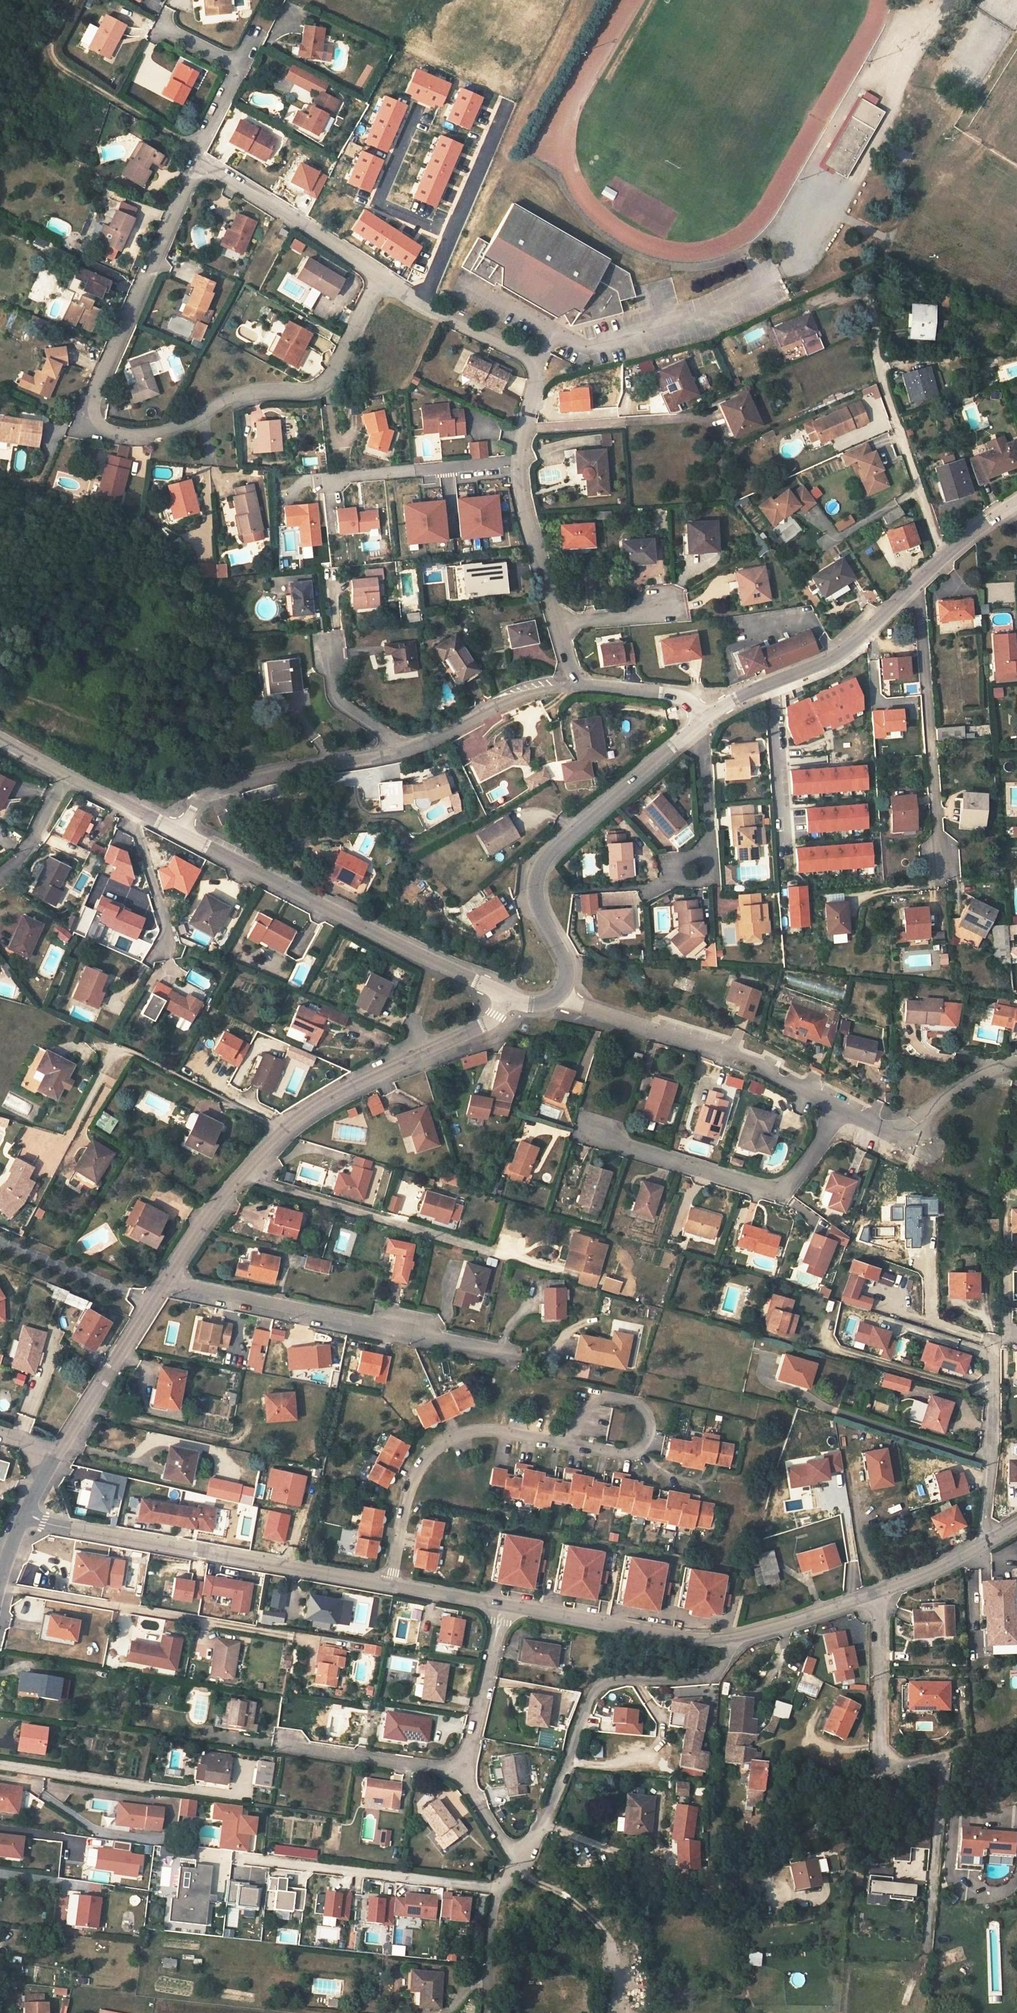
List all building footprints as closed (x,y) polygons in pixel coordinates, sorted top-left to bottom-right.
[(226,0),(204,0),(205,15),(227,13),(226,0)] [(89,48),(105,56),(113,39),(117,41),(124,25),(105,15),(99,29),(90,24),(80,42),(89,47),(89,48)] [(298,56),(320,60),(324,28),(304,25),(301,45),(299,44),(298,56)] [(108,58),(117,41),(113,39),(105,56),(108,58)] [(179,63),(171,79),(173,81),(182,65),(179,63)] [(197,72),(182,65),(173,81),(171,79),(163,94),(181,104),(197,72)] [(320,92),(323,93),(327,84),(300,69),(293,83),(309,91),(310,87),(320,92)] [(412,94),(416,96),(415,99),(428,105),(429,102),(433,103),(440,106),(449,84),(415,70),(406,92),(412,94)] [(481,108),(477,107),(480,100),(481,98),(460,89),(447,120),(468,129),(469,126),(472,120),(475,121),(481,108)] [(320,92),(312,107),(308,116),(302,114),(298,112),(292,123),(317,135),(327,115),(331,116),(338,101),(323,93),(320,92)] [(857,120),(829,167),(846,177),(884,112),(874,106),(878,99),(866,92),(851,116),(857,120)] [(388,147),(389,143),(390,143),(393,144),(396,137),(392,136),(394,132),(396,128),(397,128),(399,129),(405,116),(403,115),(402,115),(403,111),(405,106),(385,97),(365,142),(386,151),(388,147)] [(307,104),(302,114),(308,116),(312,107),(307,104)] [(857,120),(851,116),(823,164),(829,167),(857,120)] [(267,134),(257,129),(239,120),(228,141),(246,150),(248,146),(268,156),(277,139),(267,134)] [(455,168),(458,162),(455,160),(457,154),(461,145),(440,136),(436,145),(430,158),(422,175),(417,189),(413,197),(435,207),(436,204),(438,198),(441,199),(444,192),(441,191),(444,185),(449,174),(452,167),(455,168)] [(156,165),(162,155),(143,144),(133,161),(131,160),(122,175),(141,186),(145,178),(150,170),(146,169),(150,161),(156,165)] [(266,161),(268,156),(248,146),(246,150),(266,161)] [(379,170),(378,169),(380,165),(382,161),(361,152),(357,160),(351,174),(348,182),(369,191),(371,187),(373,183),(376,184),(381,171),(379,170)] [(167,158),(162,155),(156,165),(162,168),(167,158)] [(84,176),(89,163),(83,161),(79,173),(84,176)] [(303,193),(315,200),(327,179),(299,164),(289,182),(298,187),(304,191),(303,193)] [(601,194),(612,200),(616,191),(605,185),(601,194)] [(138,209),(122,202),(119,211),(134,218),(138,209)] [(573,326),(611,262),(594,251),(593,253),(581,245),(582,244),(567,235),(566,237),(554,229),(555,228),(540,219),(540,221),(527,213),(528,212),(513,203),(490,242),(479,236),(462,265),(495,284),(497,280),(558,316),(564,313),(570,324),(573,326)] [(119,211),(115,209),(107,227),(103,225),(96,241),(107,246),(118,251),(121,252),(135,218),(134,218),(119,211)] [(386,221),(386,220),(374,213),(372,215),(366,212),(364,210),(352,230),(360,235),(372,243),(387,253),(399,261),(407,266),(420,247),(418,245),(412,242),(414,239),(402,231),(401,232),(400,234),(394,230),(390,227),(384,223),(386,221)] [(236,213),(229,229),(222,245),(242,254),(257,222),(236,213)] [(222,245),(229,229),(226,228),(219,244),(222,245)] [(282,228),(279,233),(285,237),(288,232),(282,228)] [(372,243),(360,235),(358,236),(371,244),(372,243)] [(289,248),(300,255),(306,246),(295,239),(289,248)] [(113,262),(118,251),(107,246),(102,257),(113,262)] [(399,261),(387,253),(386,254),(398,263),(399,261)] [(307,258),(296,277),(320,291),(324,284),(337,291),(343,280),(307,258)] [(611,262),(573,326),(623,312),(620,300),(636,296),(633,286),(629,272),(611,262)] [(107,292),(112,281),(79,267),(74,278),(81,281),(85,283),(82,290),(84,290),(82,295),(74,291),(62,319),(76,326),(78,320),(83,322),(82,326),(92,331),(102,309),(92,305),(94,300),(92,299),(94,295),(98,297),(102,298),(105,291),(107,292)] [(28,298),(46,305),(58,275),(40,268),(28,298)] [(195,287),(182,314),(194,319),(199,309),(204,311),(212,293),(209,292),(213,283),(195,275),(191,285),(195,287)] [(74,278),(69,289),(74,291),(82,295),(84,290),(82,290),(78,288),(81,281),(74,278)] [(324,284),(320,291),(333,298),(337,291),(324,284)] [(442,290),(438,298),(445,301),(448,294),(442,290)] [(949,305),(950,293),(941,292),(941,305),(949,305)] [(931,337),(933,307),(913,305),(911,336),(931,337)] [(14,315),(0,311),(0,327),(10,330),(14,315)] [(273,324),(277,314),(269,311),(265,321),(273,324)] [(773,327),(781,346),(817,331),(809,312),(773,327)] [(293,365),(302,349),(311,333),(289,321),(280,337),(271,353),(293,365)] [(193,337),(199,340),(205,327),(199,324),(193,337)] [(280,337),(275,335),(266,351),(271,353),(280,337)] [(66,364),(64,348),(45,350),(46,358),(44,364),(41,371),(38,369),(33,380),(39,382),(35,391),(48,397),(56,377),(54,376),(59,365),(66,364)] [(306,351),(302,349),(293,365),(296,367),(306,351)] [(147,363),(154,361),(151,353),(129,361),(132,368),(147,363)] [(470,355),(462,372),(482,381),(483,379),(502,388),(509,374),(496,368),(497,365),(490,361),(488,364),(482,361),(470,355)] [(642,373),(654,371),(653,360),(640,362),(642,373)] [(683,362),(661,371),(668,389),(674,403),(696,393),(683,362)] [(134,402),(158,394),(147,363),(132,368),(137,383),(129,386),(134,402)] [(497,365),(496,368),(509,374),(510,371),(497,365)] [(904,375),(910,400),(936,393),(929,368),(904,375)] [(664,391),(668,389),(661,371),(656,373),(664,391)] [(483,379),(482,381),(462,372),(460,374),(499,393),(502,388),(483,379)] [(614,376),(613,385),(623,385),(623,376),(614,376)] [(39,382),(33,380),(29,389),(35,391),(39,382)] [(754,390),(750,381),(745,383),(749,393),(754,390)] [(876,384),(871,386),(873,391),(875,398),(881,396),(876,384)] [(873,391),(871,386),(862,390),(864,395),(873,391)] [(571,389),(571,392),(560,393),(561,411),(589,409),(588,388),(571,389)] [(746,393),(721,404),(735,435),(760,424),(746,393)] [(815,429),(820,438),(834,432),(836,435),(868,421),(859,401),(812,422),(811,420),(805,423),(809,432),(815,429)] [(444,405),(422,407),(424,430),(439,428),(439,432),(440,437),(453,435),(453,429),(464,428),(463,411),(449,412),(445,412),(444,405)] [(386,428),(382,410),(363,414),(367,433),(372,431),(373,434),(370,435),(367,446),(386,452),(392,430),(386,428)] [(0,419),(0,436),(18,439),(18,443),(38,445),(41,422),(0,417),(0,419)] [(280,450),(278,420),(256,422),(257,438),(258,451),(280,450)] [(820,438),(815,429),(809,432),(813,441),(820,438)] [(834,432),(820,438),(821,442),(836,435),(834,432)] [(604,446),(611,446),(610,433),(603,434),(604,446)] [(1016,464),(1016,439),(969,458),(979,484),(988,481),(986,477),(1016,464)] [(470,443),(472,458),(487,456),(485,441),(470,443)] [(842,454),(847,464),(855,461),(857,460),(865,477),(862,478),(867,487),(886,478),(882,469),(883,469),(874,451),(871,453),(866,443),(842,454)] [(121,445),(117,458),(125,460),(129,446),(121,445)] [(607,493),(604,450),(577,452),(578,471),(581,471),(581,473),(583,476),(585,477),(587,478),(588,494),(607,493)] [(117,458),(108,455),(97,497),(116,502),(120,484),(124,485),(130,461),(125,460),(117,458)] [(944,464),(955,461),(953,455),(942,457),(944,464)] [(857,460),(855,461),(862,478),(865,477),(857,460)] [(935,468),(944,497),(954,494),(954,497),(971,492),(962,460),(935,468)] [(886,478),(867,487),(870,494),(889,485),(886,478)] [(198,511),(190,480),(168,485),(172,502),(176,517),(198,511)] [(119,503),(124,485),(120,484),(116,502),(119,503)] [(237,516),(234,517),(238,534),(243,533),(244,542),(264,538),(262,529),(263,529),(254,484),(235,488),(236,496),(232,496),(237,516)] [(803,485),(790,494),(793,498),(805,488),(803,485)] [(816,500),(823,494),(816,486),(809,492),(816,500)] [(815,502),(805,488),(793,498),(790,494),(787,490),(772,501),(770,498),(759,506),(770,521),(780,513),(783,517),(798,505),(803,511),(815,502)] [(501,534),(497,495),(457,499),(461,537),(501,534)] [(446,539),(443,499),(404,503),(408,542),(446,539)] [(835,516),(840,505),(829,500),(824,511),(835,516)] [(285,525),(298,523),(301,545),(320,543),(316,502),(296,504),(283,506),(285,525)] [(899,505),(882,515),(887,523),(904,513),(899,505)] [(336,514),(337,529),(338,532),(368,529),(368,527),(378,526),(377,510),(354,512),(354,507),(335,508),(336,514)] [(770,521),(773,525),(783,517),(780,513),(770,521)] [(851,514),(834,524),(839,532),(855,522),(851,514)] [(791,516),(774,529),(786,543),(802,530),(791,516)] [(687,523),(688,552),(717,550),(716,522),(687,523)] [(874,523),(868,526),(874,537),(879,534),(874,523)] [(893,551),(904,547),(917,543),(911,523),(886,531),(893,551)] [(561,526),(562,546),(593,544),(592,524),(561,526)] [(293,532),(284,532),(286,551),(295,551),(293,532)] [(749,543),(753,549),(763,542),(758,536),(749,543)] [(640,559),(653,558),(652,539),(622,541),(623,564),(640,563),(640,559)] [(763,542),(753,549),(759,556),(768,549),(763,542)] [(917,543),(904,547),(906,552),(919,548),(917,543)] [(305,558),(314,557),(313,549),(304,550),(305,558)] [(890,567),(898,565),(894,552),(886,555),(890,567)] [(812,576),(816,582),(819,586),(820,588),(824,586),(828,592),(844,582),(853,577),(841,558),(812,576)] [(462,564),(463,575),(466,575),(468,594),(507,590),(504,564),(480,566),(480,562),(462,564)] [(226,564),(216,565),(217,577),(227,576),(226,564)] [(209,565),(200,565),(200,574),(210,574),(209,565)] [(763,568),(738,572),(743,603),(768,599),(763,568)] [(382,578),(381,570),(367,571),(368,579),(375,579),(382,578)] [(354,606),(377,605),(375,579),(368,579),(352,580),(354,606)] [(291,594),(285,595),(288,622),(313,619),(312,614),(313,614),(310,581),(290,583),(291,594)] [(1015,601),(1014,581),(987,583),(988,603),(1015,601)] [(811,590),(819,586),(816,582),(809,586),(811,590)] [(848,589),(844,582),(828,592),(832,599),(848,589)] [(820,597),(828,592),(824,586),(820,588),(816,591),(820,597)] [(937,602),(939,620),(971,617),(969,599),(937,602)] [(507,626),(511,645),(519,643),(519,645),(531,642),(531,639),(536,638),(532,621),(507,626)] [(757,668),(759,674),(766,672),(817,651),(808,630),(758,651),(756,646),(736,653),(744,673),(757,668)] [(993,634),(996,671),(1001,671),(1016,669),(1016,661),(1015,649),(1014,633),(993,634)] [(660,640),(663,659),(677,657),(678,660),(699,657),(695,634),(660,640)] [(454,635),(435,647),(442,659),(446,656),(460,678),(476,668),(454,635)] [(414,641),(384,644),(385,653),(392,653),(394,671),(417,668),(414,641)] [(632,644),(620,646),(620,642),(599,646),(602,665),(615,663),(623,662),(623,664),(635,662),(632,644)] [(883,679),(909,676),(908,657),(899,658),(899,655),(893,656),(893,658),(881,659),(883,679)] [(301,689),(298,658),(261,662),(264,697),(274,696),(274,698),(275,699),(278,701),(283,700),(282,692),(301,689)] [(1001,671),(1001,681),(1016,679),(1016,669),(1001,671)] [(861,708),(860,696),(853,678),(814,695),(816,700),(810,703),(807,698),(786,708),(787,726),(792,738),(799,735),(801,740),(822,732),(820,726),(828,723),(830,728),(851,719),(849,713),(861,708)] [(994,688),(995,697),(1004,696),(1003,686),(994,688)] [(816,700),(814,695),(807,698),(810,703),(816,700)] [(849,713),(851,719),(861,714),(861,708),(849,713)] [(884,737),(884,731),(903,729),(902,710),(871,712),(873,737),(884,737)] [(598,717),(572,722),(579,761),(589,759),(604,757),(598,717)] [(820,726),(822,732),(830,728),(828,723),(820,726)] [(936,728),(937,740),(964,738),(963,726),(936,728)] [(799,735),(792,738),(794,743),(801,740),(799,735)] [(471,760),(480,779),(498,770),(496,767),(512,759),(512,756),(520,757),(521,750),(521,741),(504,739),(503,742),(487,750),(488,752),(471,760)] [(735,760),(732,760),(725,761),(726,779),(748,777),(747,765),(758,765),(757,752),(754,752),(754,743),(734,745),(735,760)] [(496,767),(498,770),(513,763),(528,764),(529,751),(521,750),(520,757),(512,756),(512,759),(496,767)] [(589,759),(579,761),(561,764),(565,782),(592,778),(589,759)] [(866,788),(865,766),(790,771),(791,793),(866,788)] [(531,790),(548,780),(542,770),(526,780),(531,790)] [(424,785),(402,786),(403,802),(414,802),(414,805),(416,808),(419,809),(423,809),(426,808),(428,806),(429,803),(429,801),(450,793),(443,774),(422,781),(424,785)] [(14,781),(0,775),(0,810),(14,781)] [(403,802),(402,786),(402,781),(375,783),(377,812),(404,810),(403,802)] [(458,793),(451,796),(457,814),(463,812),(461,801),(458,793)] [(963,793),(962,809),(964,809),(963,823),(961,823),(960,828),(983,830),(986,795),(963,793)] [(643,809),(657,826),(660,823),(670,834),(684,822),(659,794),(643,809)] [(911,825),(915,825),(913,796),(890,798),(893,830),(911,829),(911,825)] [(741,846),(742,859),(758,858),(757,844),(764,843),(761,803),(730,806),(732,829),(735,829),(737,846),(741,846)] [(807,831),(867,827),(865,804),(806,809),(807,831)] [(77,808),(64,835),(73,839),(75,833),(79,835),(82,829),(86,822),(88,823),(91,815),(77,808)] [(226,812),(218,816),(223,825),(231,821),(226,812)] [(477,834),(486,849),(498,842),(500,846),(518,835),(507,816),(477,834)] [(86,822),(82,829),(88,832),(92,825),(88,823),(86,822)] [(660,823),(657,826),(667,837),(670,834),(660,823)] [(367,857),(376,838),(361,831),(352,850),(367,857)] [(610,877),(628,876),(626,858),(631,858),(630,843),(623,843),(623,834),(607,835),(610,877)] [(498,842),(486,849),(489,853),(500,846),(498,842)] [(871,866),(870,843),(795,849),(797,871),(871,866)] [(103,855),(105,846),(92,844),(91,853),(103,855)] [(133,877),(125,852),(108,845),(102,860),(115,865),(110,878),(129,886),(133,877)] [(333,882),(363,897),(371,879),(362,874),(367,864),(341,852),(329,876),(335,879),(333,882)] [(57,890),(69,866),(50,856),(38,880),(39,881),(34,890),(45,896),(44,898),(55,905),(61,892),(57,890)] [(187,894),(200,870),(175,856),(167,868),(159,870),(161,880),(164,889),(173,887),(187,894)] [(727,884),(737,883),(735,865),(726,865),(727,884)] [(805,886),(787,887),(790,926),(807,925),(805,886)] [(595,893),(581,895),(582,912),(597,911),(595,893)] [(759,893),(739,895),(740,911),(741,922),(743,922),(744,934),(745,934),(746,942),(761,941),(760,933),(770,932),(770,919),(767,919),(766,904),(760,905),(759,893)] [(825,895),(825,903),(844,902),(844,893),(825,895)] [(190,922),(213,935),(228,907),(205,894),(190,922)] [(96,911),(101,913),(103,914),(107,903),(109,898),(102,895),(96,911)] [(466,915),(477,931),(491,923),(492,924),(506,914),(495,897),(466,915)] [(123,904),(109,898),(107,903),(121,909),(123,904)] [(702,933),(702,925),(701,909),(697,909),(696,900),(674,901),(675,911),(678,911),(679,932),(671,939),(684,955),(703,939),(702,933)] [(950,921),(951,936),(977,948),(995,911),(972,900),(962,920),(950,921)] [(846,902),(844,902),(825,903),(827,933),(849,932),(846,902)] [(144,918),(121,909),(107,903),(103,914),(101,913),(98,922),(105,925),(113,928),(136,938),(144,918)] [(101,913),(96,911),(84,906),(73,931),(97,942),(105,925),(98,922),(101,913)] [(926,908),(904,909),(906,938),(928,937),(926,908)] [(615,931),(619,931),(633,930),(631,909),(597,911),(598,937),(616,936),(615,931)] [(28,956),(42,924),(23,915),(13,940),(14,940),(10,949),(28,956)] [(262,936),(286,949),(295,932),(263,915),(259,922),(256,921),(247,937),(258,944),(260,941),(262,936)] [(580,927),(580,917),(570,918),(571,927),(580,927)] [(493,926),(492,924),(491,923),(477,931),(479,934),(493,926)] [(72,934),(59,924),(53,932),(65,942),(72,934)] [(1015,924),(1006,925),(1007,934),(1012,933),(1016,933),(1015,924)] [(105,925),(97,942),(105,946),(113,928),(105,925)] [(1007,934),(1006,925),(992,926),(995,964),(1009,963),(1009,957),(1008,947),(1007,938),(1007,934)] [(284,953),(286,949),(262,936),(260,941),(284,953)] [(180,943),(203,953),(205,948),(178,937),(180,943)] [(705,962),(705,966),(716,966),(714,942),(706,949),(707,960),(705,962)] [(1008,947),(1009,957),(1016,956),(1016,952),(1016,947),(1008,947)] [(941,962),(950,962),(950,951),(941,952),(941,962)] [(10,967),(6,962),(1,965),(5,971),(10,967)] [(73,998),(93,1006),(99,991),(105,974),(86,966),(73,998)] [(392,984),(371,973),(355,1004),(376,1014),(385,995),(387,996),(392,984)] [(738,989),(740,983),(733,981),(731,987),(738,989)] [(202,1002),(192,997),(190,1001),(171,990),(172,989),(158,982),(152,993),(165,1000),(162,1006),(181,1016),(176,1025),(184,1030),(188,1029),(192,1022),(191,1022),(202,1002)] [(743,1006),(739,1015),(750,1019),(761,991),(740,983),(738,989),(731,987),(726,1000),(739,1005),(743,1006)] [(103,993),(99,991),(93,1006),(97,1007),(103,993)] [(165,1000),(152,993),(141,1013),(154,1021),(162,1006),(165,1000)] [(904,1021),(923,1023),(923,1019),(939,1020),(941,1000),(924,999),(924,1002),(906,1001),(904,1021)] [(321,1028),(325,1017),(344,1025),(349,1016),(323,1005),(320,1014),(315,1012),(299,1005),(290,1026),(305,1033),(302,1039),(315,1045),(323,1029),(321,1028)] [(802,1031),(828,1041),(835,1021),(834,1021),(826,1018),(792,1005),(784,1024),(786,1025),(782,1033),(799,1039),(802,1031)] [(994,1005),(993,1009),(991,1023),(999,1024),(1011,1027),(1011,1030),(1016,1031),(1016,1009),(994,1005)] [(993,1009),(984,1008),(980,1024),(998,1028),(999,1024),(991,1023),(993,1009)] [(829,1009),(826,1018),(834,1021),(837,1012),(829,1009)] [(212,1011),(209,1018),(218,1022),(221,1016),(212,1011)] [(849,1032),(851,1020),(843,1019),(840,1030),(849,1032)] [(214,1051),(224,1056),(223,1059),(237,1066),(249,1045),(225,1032),(214,1051)] [(847,1035),(842,1055),(872,1063),(872,1066),(879,1068),(884,1052),(876,1050),(878,1043),(847,1035)] [(312,1065),(316,1054),(289,1044),(285,1055),(312,1065)] [(524,1050),(504,1046),(490,1099),(471,1095),(467,1114),(486,1118),(488,1111),(507,1115),(524,1050)] [(38,1089),(42,1091),(56,1098),(73,1064),(55,1055),(47,1051),(38,1068),(46,1073),(38,1089)] [(256,1086),(270,1093),(284,1061),(265,1052),(251,1084),(256,1086)] [(461,1059),(463,1068),(487,1061),(485,1052),(461,1059)] [(574,1071),(557,1064),(545,1096),(559,1101),(563,1090),(567,1091),(574,1071)] [(294,1066),(286,1092),(297,1096),(305,1070),(294,1066)] [(655,1078),(649,1097),(654,1098),(648,1117),(665,1123),(676,1084),(655,1078)] [(582,1096),(586,1084),(574,1080),(569,1091),(582,1096)] [(722,1094),(710,1091),(705,1107),(703,1106),(695,1131),(717,1138),(728,1101),(720,1099),(722,1094)] [(376,1094),(366,1098),(372,1114),(382,1110),(376,1094)] [(654,1098),(649,1097),(644,1116),(648,1117),(654,1098)] [(406,1112),(412,1133),(417,1150),(437,1144),(426,1106),(406,1112)] [(773,1113),(750,1106),(738,1145),(756,1151),(756,1149),(770,1153),(773,1140),(765,1137),(767,1132),(768,1132),(773,1113)] [(355,1107),(347,1110),(349,1116),(357,1113),(355,1107)] [(104,1111),(95,1124),(109,1133),(117,1121),(104,1111)] [(192,1129),(199,1115),(194,1112),(192,1113),(186,1124),(187,1126),(192,1129)] [(402,1136),(412,1133),(406,1112),(396,1115),(402,1136)] [(221,1124),(200,1113),(199,1115),(192,1129),(188,1136),(185,1135),(180,1145),(197,1154),(199,1150),(210,1156),(216,1143),(212,1142),(221,1124)] [(8,1125),(9,1116),(0,1115),(0,1124),(8,1125)] [(85,1158),(77,1170),(95,1181),(113,1153),(92,1140),(82,1156),(85,1158)] [(510,1169),(513,1170),(524,1174),(527,1175),(537,1148),(520,1142),(510,1169)] [(372,1161),(357,1156),(351,1178),(340,1174),(335,1191),(363,1200),(371,1172),(368,1172),(372,1161)] [(26,1179),(32,1167),(16,1158),(9,1171),(11,1172),(4,1186),(8,1189),(0,1196),(0,1208),(8,1216),(22,1203),(29,1189),(23,1186),(26,1179)] [(591,1165),(584,1188),(588,1190),(584,1205),(600,1210),(612,1172),(591,1165)] [(524,1174),(513,1170),(510,1178),(521,1182),(524,1174)] [(286,1171),(284,1180),(293,1182),(295,1173),(286,1171)] [(442,1173),(440,1181),(460,1187),(458,1178),(442,1173)] [(855,1181),(831,1173),(825,1190),(822,1202),(823,1205),(845,1212),(855,1181)] [(33,1182),(26,1179),(23,1186),(29,1189),(33,1182)] [(633,1211),(653,1217),(662,1187),(642,1180),(633,1211)] [(579,1203),(584,1205),(588,1190),(584,1188),(579,1203)] [(454,1199),(425,1191),(419,1212),(448,1221),(454,1199)] [(398,1213),(403,1198),(392,1194),(387,1209),(398,1213)] [(126,1223),(130,1225),(134,1227),(145,1204),(138,1200),(126,1223)] [(167,1215),(145,1204),(134,1227),(130,1225),(125,1235),(138,1242),(140,1239),(155,1246),(161,1234),(158,1233),(167,1215)] [(273,1222),(277,1206),(273,1205),(269,1221),(273,1222)] [(599,1215),(600,1210),(584,1205),(582,1209),(599,1215)] [(302,1213),(277,1206),(273,1222),(269,1221),(266,1231),(295,1239),(302,1213)] [(691,1208),(684,1228),(714,1238),(720,1217),(691,1208)] [(997,1219),(987,1219),(988,1232),(997,1232),(997,1219)] [(743,1224),(738,1242),(754,1248),(754,1250),(773,1256),(779,1238),(760,1232),(761,1229),(743,1224)] [(824,1268),(825,1269),(834,1242),(845,1246),(849,1237),(832,1225),(827,1239),(814,1234),(804,1261),(810,1263),(824,1268)] [(575,1233),(570,1248),(578,1250),(574,1267),(581,1269),(598,1274),(606,1245),(595,1242),(596,1239),(575,1233)] [(398,1253),(396,1262),(392,1278),(406,1281),(414,1245),(389,1239),(387,1251),(391,1252),(398,1253)] [(578,1250),(570,1248),(566,1264),(574,1267),(578,1250)] [(273,1282),(279,1259),(253,1252),(251,1260),(241,1258),(237,1274),(273,1282)] [(305,1267),(307,1257),(297,1254),(295,1264),(305,1267)] [(497,1259),(488,1256),(486,1263),(495,1266),(497,1259)] [(307,1257),(305,1267),(327,1273),(330,1264),(330,1263),(307,1257)] [(851,1272),(842,1300),(869,1309),(872,1301),(856,1296),(863,1276),(874,1279),(878,1268),(853,1260),(849,1271),(851,1272)] [(489,1269),(466,1263),(461,1279),(463,1280),(461,1288),(459,1287),(455,1299),(468,1302),(469,1299),(477,1301),(479,1293),(481,1294),(489,1269)] [(824,1268),(810,1263),(807,1271),(820,1276),(824,1268)] [(594,1286),(598,1274),(581,1269),(578,1281),(594,1286)] [(883,1270),(879,1283),(892,1287),(896,1275),(883,1270)] [(949,1273),(949,1295),(978,1295),(979,1273),(949,1273)] [(622,1283),(607,1278),(603,1289),(619,1294),(622,1283)] [(819,1294),(828,1297),(831,1288),(822,1285),(819,1294)] [(88,1309),(92,1302),(69,1293),(69,1291),(56,1286),(52,1296),(87,1310),(71,1336),(93,1349),(109,1321),(88,1309)] [(545,1289),(545,1308),(545,1316),(564,1316),(564,1299),(564,1290),(564,1289),(545,1289)] [(773,1294),(769,1309),(772,1310),(767,1328),(791,1335),(796,1316),(788,1313),(792,1300),(773,1294)] [(468,1302),(455,1299),(454,1303),(467,1307),(468,1302)] [(844,1315),(856,1317),(858,1306),(846,1304),(844,1315)] [(763,1327),(767,1328),(772,1310),(769,1309),(763,1327)] [(232,1325),(221,1322),(220,1326),(213,1324),(202,1322),(199,1341),(194,1340),(193,1349),(207,1352),(208,1343),(218,1345),(227,1347),(232,1325)] [(22,1325),(11,1367),(32,1373),(35,1364),(33,1363),(37,1349),(39,1350),(44,1331),(22,1325)] [(270,1337),(271,1333),(255,1329),(246,1370),(262,1374),(270,1337)] [(284,1332),(271,1329),(271,1333),(270,1337),(282,1340),(284,1332)] [(590,1361),(609,1365),(614,1342),(581,1335),(577,1357),(590,1360),(590,1361)] [(218,1345),(208,1343),(207,1352),(216,1354),(218,1345)] [(328,1345),(293,1348),(295,1369),(330,1366),(328,1345)] [(937,1345),(932,1362),(964,1372),(969,1355),(937,1345)] [(357,1371),(377,1375),(375,1380),(385,1383),(390,1357),(361,1352),(357,1371)] [(785,1354),(778,1377),(808,1387),(816,1363),(785,1354)] [(573,1376),(587,1379),(590,1366),(576,1362),(573,1376)] [(177,1409),(184,1371),(161,1367),(153,1403),(177,1409)] [(886,1372),(883,1382),(907,1389),(910,1379),(886,1372)] [(906,1393),(907,1389),(883,1382),(882,1386),(906,1393)] [(474,1402),(465,1384),(453,1390),(451,1395),(445,1398),(444,1396),(430,1402),(430,1401),(414,1409),(423,1427),(438,1420),(439,1421),(460,1411),(459,1410),(474,1402)] [(236,1394),(228,1391),(227,1395),(231,1396),(229,1402),(234,1403),(236,1394)] [(267,1420),(277,1420),(277,1417),(294,1416),(292,1392),(265,1395),(267,1420)] [(928,1404),(914,1399),(907,1419),(943,1431),(952,1403),(931,1396),(928,1404)] [(887,1413),(890,1406),(877,1401),(874,1408),(887,1413)] [(621,1410),(612,1408),(605,1440),(614,1442),(621,1410)] [(30,1431),(34,1418),(18,1413),(13,1427),(30,1431)] [(660,1456),(666,1457),(666,1455),(670,1438),(671,1432),(666,1431),(660,1456)] [(375,1462),(367,1477),(385,1487),(393,1472),(395,1473),(402,1460),(400,1459),(408,1444),(390,1434),(382,1450),(383,1450),(376,1463),(375,1462)] [(731,1466),(735,1445),(718,1442),(719,1437),(709,1434),(708,1440),(702,1439),(692,1437),(691,1442),(670,1438),(666,1455),(671,1456),(673,1459),(682,1460),(681,1463),(703,1468),(705,1461),(715,1463),(715,1459),(720,1460),(720,1463),(731,1466)] [(163,1477),(189,1483),(196,1452),(170,1446),(163,1477)] [(864,1452),(867,1468),(871,1487),(891,1484),(885,1448),(864,1452)] [(809,1483),(809,1480),(828,1478),(827,1471),(843,1469),(840,1452),(824,1454),(825,1458),(805,1461),(806,1465),(788,1468),(791,1486),(809,1483)] [(493,1468),(489,1484),(500,1486),(503,1487),(501,1496),(512,1498),(513,1496),(523,1497),(523,1500),(539,1504),(549,1505),(551,1498),(572,1502),(572,1505),(588,1508),(598,1510),(600,1502),(621,1506),(620,1509),(637,1513),(647,1515),(646,1518),(657,1520),(657,1517),(668,1519),(667,1522),(694,1528),(694,1525),(710,1528),(715,1505),(704,1503),(703,1506),(698,1505),(699,1502),(688,1499),(689,1495),(674,1492),(668,1491),(667,1495),(659,1494),(657,1499),(655,1501),(650,1500),(653,1484),(629,1480),(630,1476),(613,1472),(610,1486),(606,1488),(602,1487),(604,1480),(581,1475),(581,1472),(565,1468),(562,1481),(559,1483),(554,1482),(555,1476),(532,1471),(533,1467),(516,1463),(513,1477),(510,1479),(505,1478),(507,1471),(493,1468)] [(1009,1480),(1016,1480),(1016,1463),(1009,1463),(1009,1480)] [(301,1506),(307,1476),(278,1470),(274,1488),(272,1500),(301,1506)] [(947,1470),(933,1474),(940,1500),(968,1492),(962,1472),(952,1475),(949,1476),(948,1473),(947,1470)] [(105,1511),(108,1496),(119,1498),(124,1477),(100,1471),(97,1482),(90,1481),(85,1506),(105,1511)] [(211,1478),(207,1495),(237,1502),(241,1485),(211,1478)] [(154,1521),(176,1525),(179,1506),(141,1499),(138,1515),(155,1518),(154,1521)] [(939,1506),(940,1508),(941,1511),(951,1506),(948,1501),(939,1506)] [(198,1509),(179,1506),(176,1525),(195,1528),(195,1524),(212,1527),(216,1508),(198,1505),(198,1509)] [(931,1517),(939,1533),(955,1525),(956,1528),(964,1524),(954,1505),(951,1506),(941,1511),(940,1508),(934,1510),(936,1514),(931,1517)] [(380,1525),(382,1509),(363,1506),(359,1523),(361,1523),(358,1537),(357,1537),(354,1554),(374,1557),(377,1541),(379,1541),(381,1526),(380,1525)] [(284,1541),(290,1515),(270,1511),(264,1537),(284,1541)] [(442,1521),(423,1518),(420,1534),(418,1534),(415,1549),(417,1550),(414,1566),(434,1570),(437,1552),(436,1552),(438,1539),(439,1539),(442,1521)] [(955,1525),(939,1533),(941,1536),(956,1528),(955,1525)] [(672,1546),(675,1532),(668,1531),(666,1545),(672,1546)] [(540,1539),(503,1533),(495,1579),(510,1582),(532,1586),(535,1569),(543,1571),(545,1560),(537,1558),(540,1539)] [(820,1565),(822,1569),(839,1563),(833,1543),(797,1554),(802,1571),(810,1569),(820,1565)] [(602,1551),(566,1544),(557,1591),(573,1594),(595,1598),(598,1581),(605,1582),(607,1571),(599,1570),(602,1551)] [(778,1570),(773,1550),(757,1554),(760,1567),(754,1569),(759,1586),(779,1581),(777,1571),(778,1570)] [(77,1554),(75,1564),(78,1565),(75,1580),(104,1585),(108,1559),(77,1554)] [(666,1563),(629,1556),(621,1603),(635,1605),(658,1610),(661,1593),(668,1594),(671,1583),(662,1582),(666,1563)] [(108,1559),(104,1585),(114,1587),(118,1560),(108,1559)] [(118,1560),(114,1587),(120,1588),(124,1561),(118,1560)] [(727,1574),(690,1567),(683,1606),(691,1607),(690,1612),(708,1616),(709,1611),(720,1613),(722,1604),(729,1606),(731,1594),(723,1593),(727,1574)] [(234,1597),(232,1611),(248,1614),(254,1584),(206,1576),(203,1594),(211,1595),(211,1593),(234,1597)] [(191,1600),(192,1595),(201,1597),(204,1583),(175,1578),(172,1597),(191,1600)] [(986,1617),(1015,1616),(1013,1584),(982,1585),(983,1617),(986,1617)] [(339,1601),(311,1595),(309,1606),(310,1607),(309,1617),(336,1622),(339,1601)] [(913,1612),(913,1626),(924,1625),(924,1637),(954,1636),(953,1608),(943,1609),(942,1605),(921,1606),(921,1612),(913,1612)] [(261,1624),(275,1626),(277,1616),(263,1613),(261,1624)] [(50,1615),(47,1633),(75,1639),(78,1620),(50,1615)] [(986,1632),(990,1632),(991,1646),(1016,1645),(1016,1642),(1016,1616),(1015,1616),(986,1617),(986,1632)] [(439,1644),(460,1648),(464,1621),(443,1618),(439,1644)] [(924,1625),(913,1626),(914,1637),(924,1637),(924,1625)] [(847,1649),(843,1632),(825,1636),(829,1654),(832,1653),(837,1672),(835,1673),(837,1682),(853,1679),(851,1669),(856,1668),(851,1648),(847,1649)] [(161,1647),(132,1641),(128,1660),(176,1669),(182,1639),(168,1637),(166,1648),(161,1647)] [(214,1654),(237,1658),(239,1644),(217,1640),(214,1654)] [(567,1649),(559,1648),(525,1643),(522,1663),(564,1669),(567,1649)] [(381,1647),(366,1645),(365,1653),(380,1655),(381,1647)] [(810,1645),(806,1658),(814,1661),(819,1648),(810,1645)] [(319,1647),(318,1655),(324,1656),(322,1665),(319,1664),(316,1684),(335,1688),(339,1668),(342,1669),(345,1651),(319,1647)] [(237,1658),(214,1654),(213,1662),(216,1663),(214,1676),(234,1679),(237,1658)] [(291,1668),(292,1656),(283,1655),(282,1667),(291,1668)] [(422,1699),(442,1703),(448,1667),(428,1663),(422,1699)] [(38,1698),(58,1701),(61,1681),(21,1674),(17,1698),(37,1701),(38,1698)] [(910,1684),(910,1702),(917,1703),(917,1707),(932,1708),(932,1710),(949,1710),(949,1685),(910,1684)] [(194,1720),(206,1721),(207,1695),(195,1695),(194,1720)] [(527,1726),(547,1728),(551,1699),(531,1696),(527,1726)] [(829,1721),(824,1731),(843,1740),(859,1707),(839,1698),(829,1721)] [(732,1699),(729,1733),(753,1735),(753,1734),(755,1722),(759,1722),(761,1702),(732,1699)] [(254,1703),(233,1700),(228,1729),(255,1733),(256,1726),(250,1725),(252,1712),(253,1712),(254,1703)] [(672,1709),(689,1713),(691,1706),(699,1707),(701,1700),(673,1702),(672,1709)] [(772,1716),(780,1718),(786,1720),(790,1706),(776,1702),(772,1716)] [(686,1730),(679,1768),(707,1773),(708,1755),(698,1753),(707,1709),(699,1707),(691,1706),(689,1713),(686,1730)] [(638,1711),(613,1709),(612,1724),(615,1724),(615,1733),(641,1735),(642,1725),(636,1724),(638,1711)] [(689,1713),(672,1709),(668,1726),(686,1730),(689,1713)] [(430,1720),(387,1714),(384,1738),(404,1741),(405,1738),(427,1741),(430,1720)] [(773,1733),(780,1718),(772,1716),(770,1723),(763,1730),(773,1733)] [(819,1729),(824,1731),(829,1721),(824,1719),(819,1729)] [(22,1727),(18,1751),(43,1755),(47,1731),(22,1727)] [(726,1763),(743,1764),(745,1752),(747,1746),(751,1746),(752,1743),(751,1739),(757,1741),(759,1735),(753,1734),(753,1735),(729,1733),(727,1745),(726,1763)] [(181,1751),(172,1750),(169,1769),(179,1771),(181,1751)] [(754,1754),(745,1752),(743,1764),(751,1764),(752,1762),(753,1762),(754,1754)] [(203,1753),(201,1765),(207,1766),(205,1781),(205,1782),(226,1785),(230,1757),(203,1753)] [(752,1762),(751,1764),(746,1806),(753,1807),(762,1807),(767,1764),(760,1763),(761,1754),(754,1754),(753,1762),(752,1762)] [(529,1755),(523,1756),(526,1775),(529,1775),(532,1771),(529,1755)] [(526,1775),(523,1756),(501,1759),(506,1789),(508,1789),(510,1797),(527,1795),(525,1786),(528,1785),(526,1775)] [(255,1785),(271,1787),(274,1764),(258,1762),(255,1785)] [(207,1766),(201,1765),(199,1765),(197,1779),(205,1781),(207,1766)] [(402,1784),(367,1780),(365,1797),(384,1799),(383,1808),(398,1810),(402,1784)] [(676,1783),(676,1795),(688,1796),(688,1784),(676,1783)] [(21,1790),(0,1786),(0,1798),(19,1800),(21,1790)] [(624,1834),(650,1836),(654,1799),(628,1796),(624,1834)] [(17,1814),(19,1800),(0,1798),(0,1811),(17,1814)] [(198,1800),(182,1798),(179,1813),(195,1816),(198,1800)] [(437,1801),(421,1813),(439,1837),(446,1847),(466,1832),(458,1821),(454,1824),(437,1801)] [(242,1806),(215,1803),(213,1818),(224,1819),(231,1820),(227,1844),(247,1847),(248,1835),(254,1836),(256,1819),(240,1817),(242,1806)] [(120,1804),(118,1814),(156,1818),(162,1819),(163,1810),(120,1804)] [(697,1808),(678,1805),(674,1838),(693,1841),(697,1808)] [(155,1830),(156,1818),(118,1814),(117,1824),(155,1830)] [(231,1820),(224,1819),(220,1848),(246,1852),(247,1847),(227,1844),(231,1820)] [(390,1847),(392,1830),(376,1828),(373,1845),(390,1847)] [(963,1828),(959,1868),(981,1870),(983,1853),(1012,1855),(1014,1835),(979,1832),(979,1830),(963,1828)] [(1,1856),(1,1853),(21,1855),(23,1839),(0,1836),(0,1856),(1,1856)] [(196,1847),(197,1837),(187,1836),(186,1846),(195,1847),(196,1847)] [(439,1837),(436,1839),(443,1849),(446,1847),(439,1837)] [(699,1868),(698,1841),(678,1842),(679,1869),(699,1868)] [(141,1866),(143,1856),(130,1855),(132,1845),(114,1842),(112,1852),(99,1850),(96,1869),(115,1872),(115,1874),(136,1877),(138,1865),(141,1866)] [(909,1864),(910,1850),(928,1852),(928,1851),(929,1845),(910,1843),(910,1849),(894,1848),(893,1863),(909,1864)] [(195,1847),(186,1846),(183,1845),(182,1854),(194,1855),(195,1847)] [(317,1860),(318,1851),(275,1846),(274,1855),(317,1860)] [(838,1856),(816,1861),(791,1865),(796,1889),(820,1884),(818,1875),(841,1871),(838,1856)] [(196,1869),(181,1867),(177,1899),(172,1898),(170,1921),(206,1926),(209,1902),(217,1903),(218,1895),(210,1895),(213,1866),(196,1864),(196,1869)] [(490,1882),(491,1874),(481,1873),(480,1881),(490,1882)] [(911,1902),(912,1886),(891,1884),(891,1878),(869,1876),(867,1895),(888,1897),(888,1900),(911,1902)] [(275,1893),(285,1894),(285,1888),(286,1880),(268,1878),(267,1892),(275,1893)] [(248,1884),(229,1882),(226,1903),(236,1904),(236,1907),(244,1908),(243,1917),(254,1918),(257,1890),(247,1889),(248,1884)] [(304,1890),(285,1888),(285,1894),(293,1894),(291,1910),(302,1911),(304,1890)] [(351,1893),(340,1892),(340,1896),(337,1920),(348,1921),(351,1893)] [(285,1894),(275,1893),(273,1911),(291,1913),(291,1910),(293,1894),(285,1894)] [(441,1918),(449,1919),(451,1899),(452,1894),(444,1893),(441,1918)] [(321,1918),(337,1920),(340,1896),(324,1894),(321,1918)] [(403,1916),(435,1920),(437,1897),(405,1894),(405,1899),(403,1916)] [(69,1895),(65,1925),(75,1926),(79,1897),(69,1895)] [(75,1926),(97,1929),(101,1900),(79,1897),(75,1926)] [(394,1899),(383,1897),(383,1901),(380,1925),(391,1926),(394,1899)] [(403,1916),(405,1899),(396,1898),(394,1915),(403,1916)] [(364,1923),(380,1925),(383,1901),(367,1899),(364,1923)] [(471,1901),(451,1899),(449,1919),(449,1921),(468,1923),(471,1901)] [(299,1931),(279,1929),(277,1942),(298,1945),(299,1931)] [(234,1931),(225,1930),(224,1937),(233,1938),(234,1931)] [(99,1939),(97,1949),(106,1951),(107,1941),(99,1939)] [(391,1946),(384,1945),(383,1954),(390,1955),(391,1946)] [(392,1955),(405,1956),(406,1946),(393,1945),(392,1955)] [(749,1965),(762,1966),(763,1952),(749,1951),(749,1965)] [(448,1952),(447,1960),(455,1961),(456,1953),(448,1952)] [(176,1969),(177,1961),(165,1960),(163,1968),(176,1969)] [(440,2008),(442,1974),(412,1972),(411,1991),(422,1991),(421,2007),(440,2008)] [(54,1987),(53,1995),(67,1996),(67,1988),(54,1987)] [(43,2005),(43,1996),(28,1996),(29,2005),(16,2005),(16,2012),(47,2012),(47,2004),(43,2005)]
